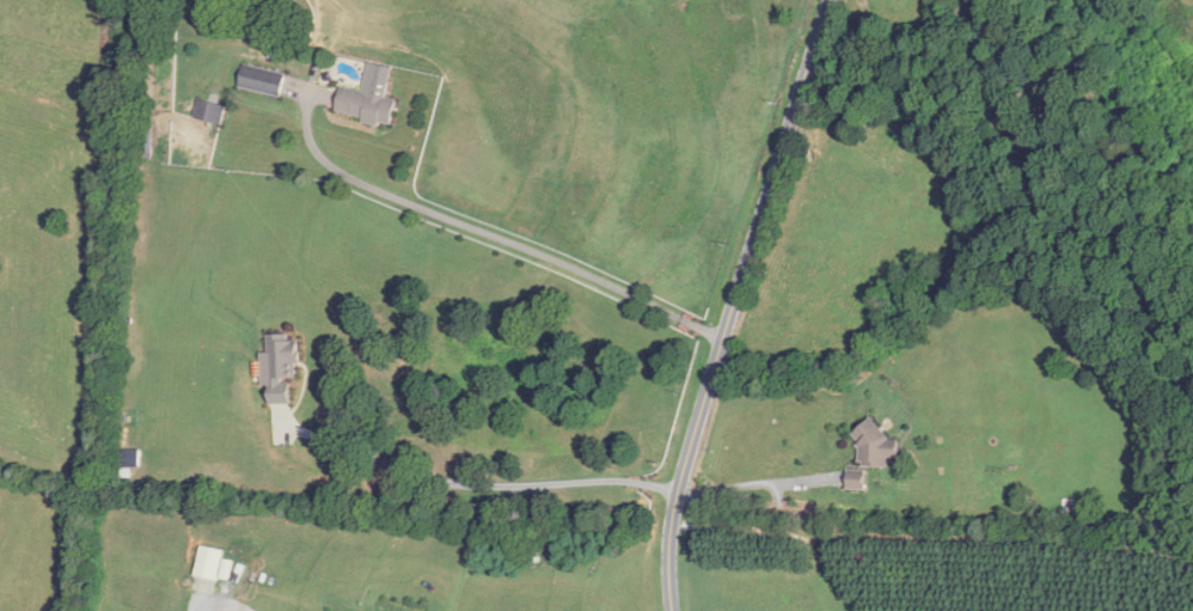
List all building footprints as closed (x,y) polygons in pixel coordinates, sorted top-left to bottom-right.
[(289,72),(245,63),(240,87),(284,96),(289,72)] [(400,100),(388,97),(391,82),(374,78),(371,92),(342,86),(337,112),(395,126),(400,100)] [(195,118),(224,123),(228,104),(198,99),(195,118)] [(900,442),(883,440),(885,423),(862,421),(857,465),(888,468),(889,457),(898,458),(900,442)] [(865,490),(866,471),(848,470),(846,488),(865,490)]
